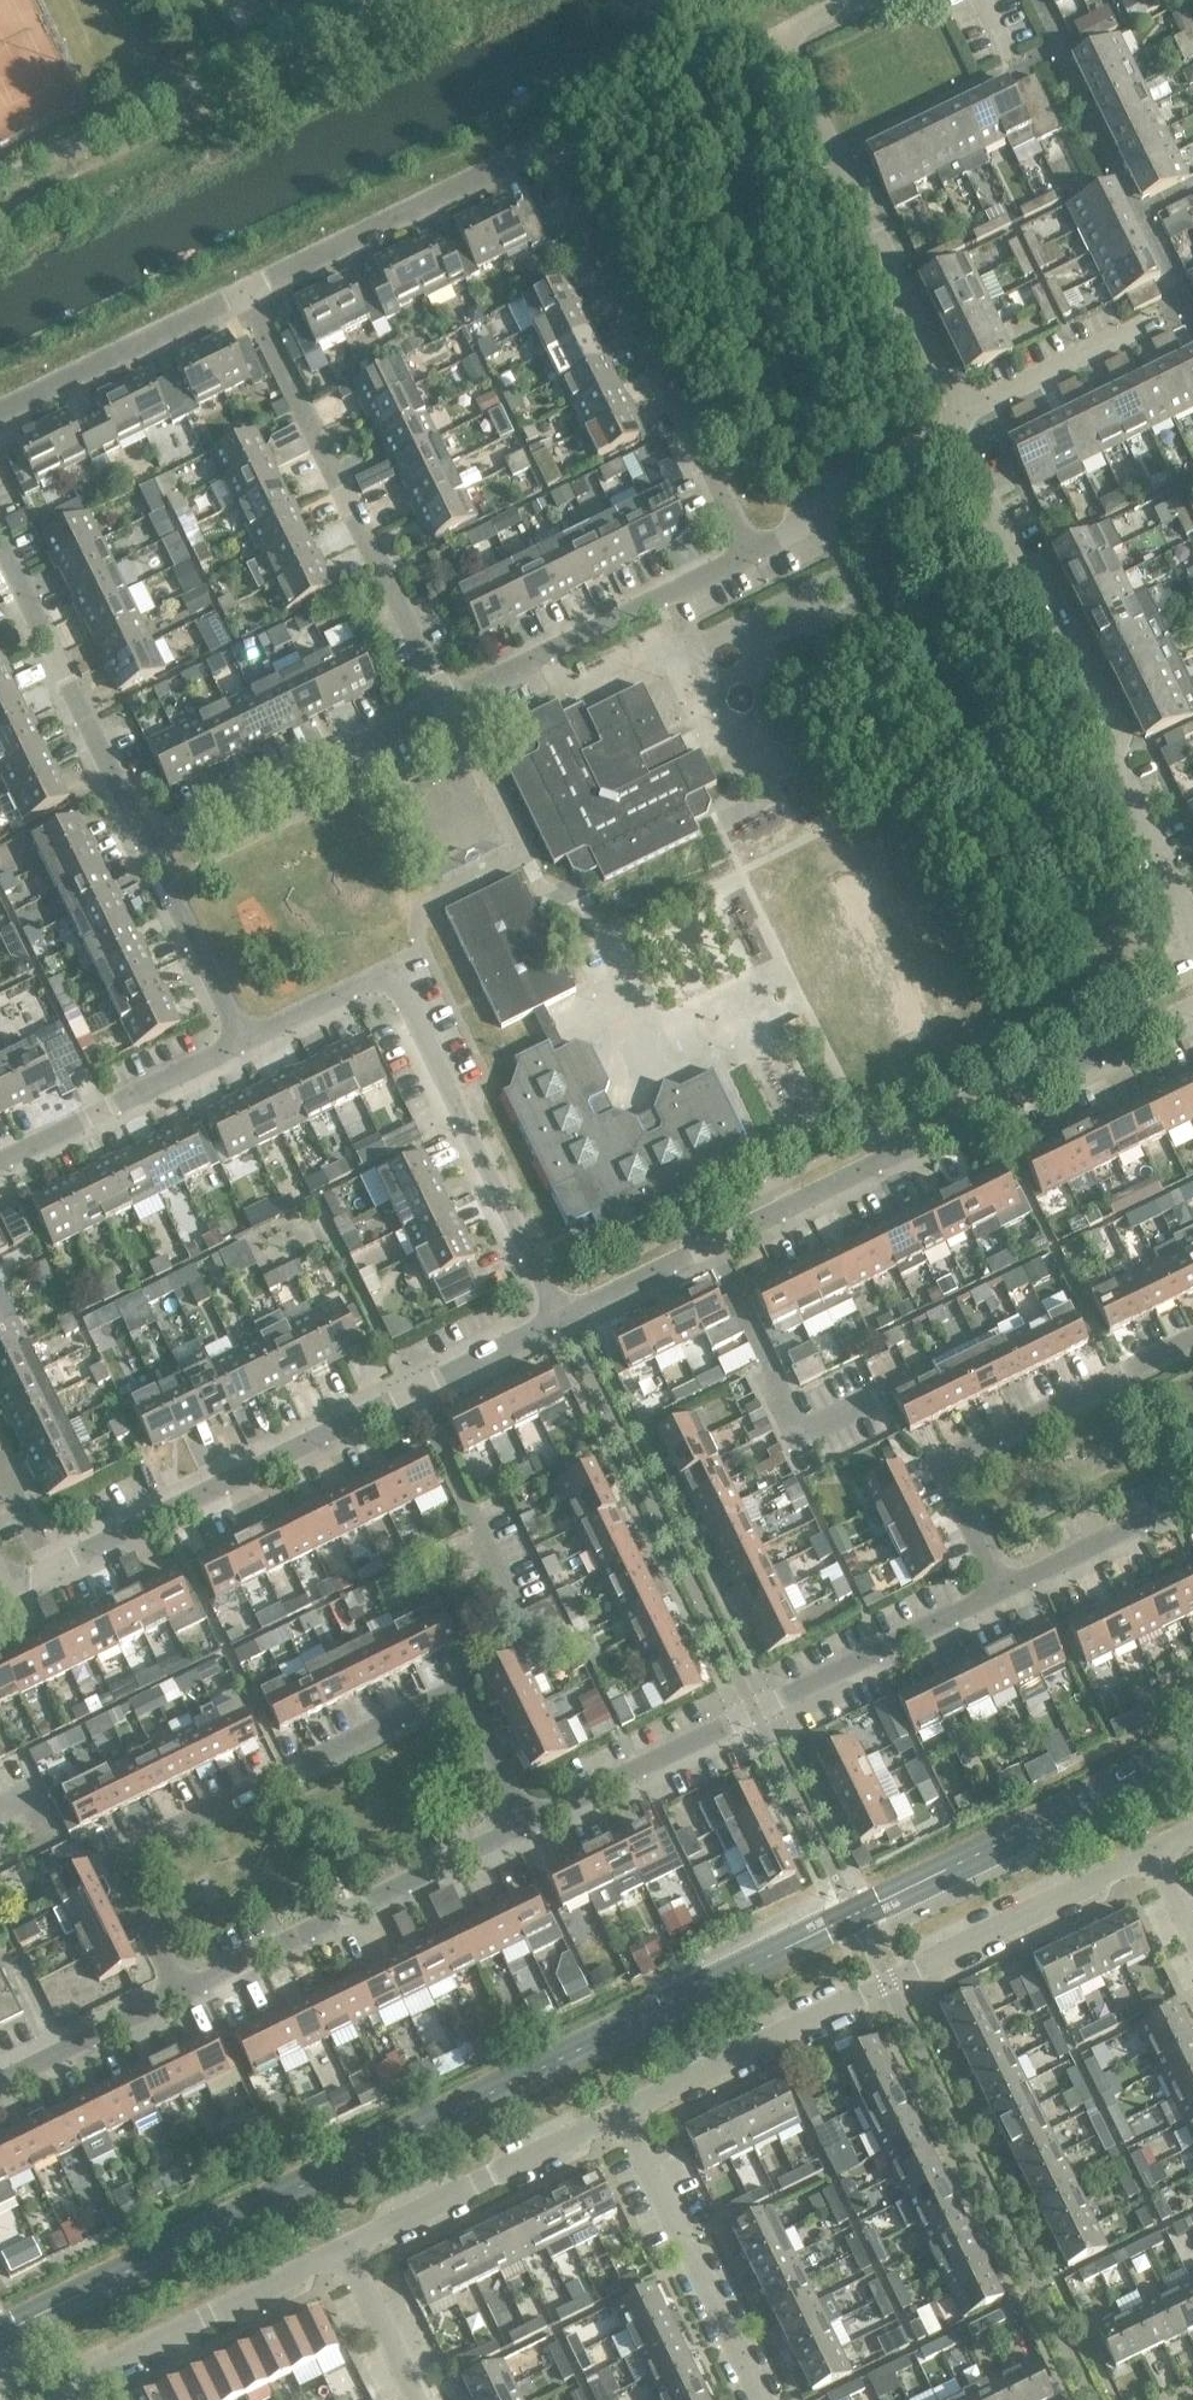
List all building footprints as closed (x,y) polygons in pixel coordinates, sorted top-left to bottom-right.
[(1143,5),(1147,13),(1164,5),(1161,0),(1152,0),(1143,5)] [(1147,13),(1143,5),(1126,13),(1130,22),(1147,13)] [(1186,12),(1178,16),(1186,33),(1192,30),(1192,26),(1186,12)] [(1113,19),(1096,28),(1100,36),(1117,28),(1113,19)] [(1100,36),(1096,28),(1079,36),(1084,45),(1100,36)] [(1118,36),(1079,55),(1072,58),(1084,83),(1130,60),(1118,36)] [(1142,84),(1130,60),(1084,83),(1096,106),(1142,84)] [(1181,74),(1188,87),(1192,84),(1192,69),(1181,74)] [(1061,131),(1035,77),(1011,88),(1031,127),(1037,140),(1038,142),(1061,131)] [(983,93),(1006,139),(1012,152),(1037,140),(1031,127),(1011,88),(1008,81),(983,93)] [(1153,107),(1142,84),(1096,106),(1107,130),(1153,107)] [(1006,139),(983,93),(960,105),(983,151),(1006,139)] [(989,164),(983,151),(960,105),(937,116),(959,162),(966,175),(989,164)] [(1165,130),(1153,107),(1107,130),(1118,153),(1165,130)] [(959,162),(937,116),(913,127),(936,174),(959,162)] [(936,174),(913,127),(890,139),(913,185),(936,174)] [(1176,154),(1165,130),(1118,153),(1130,176),(1176,154)] [(913,185),(890,139),(865,151),(894,210),(919,198),(913,185)] [(1188,178),(1176,154),(1130,176),(1142,201),(1188,178)] [(1089,187),(1084,178),(1068,186),(1072,195),(1089,187)] [(1113,183),(1106,186),(1067,206),(1079,230),(1125,208),(1113,183)] [(1054,193),(1037,201),(1041,210),(1058,202),(1054,193)] [(1182,203),(1186,212),(1192,208),(1192,198),(1182,203)] [(508,199),(482,212),(503,256),(529,243),(532,248),(546,241),(537,223),(523,230),(508,199)] [(1041,210),(1037,201),(1020,210),(1024,219),(1041,210)] [(1186,212),(1182,203),(1165,211),(1169,220),(1186,212)] [(1136,231),(1125,208),(1079,230),(1090,254),(1136,231)] [(503,256),(482,212),(455,225),(470,256),(457,263),(466,281),(480,274),(477,269),(503,256)] [(1007,216),(990,225),(994,233),(1011,225),(1007,216)] [(994,233),(990,225),(973,233),(977,241),(994,233)] [(1148,255),(1136,231),(1090,254),(1102,277),(1148,255)] [(1032,232),(1023,237),(1031,254),(1040,249),(1032,232)] [(402,251),(423,295),(426,300),(466,281),(457,263),(443,269),(428,238),(402,251)] [(960,239),(943,247),(947,256),(964,248),(960,239)] [(1025,257),(1017,240),(1008,244),(1016,261),(1025,257)] [(947,256),(943,247),(926,256),(930,264),(947,256)] [(1048,266),(1040,249),(1031,254),(1039,270),(1048,266)] [(423,295),(402,251),(375,264),(390,295),(377,302),(386,320),(400,313),(397,308),(423,295)] [(1160,279),(1148,255),(1102,277),(1114,302),(1126,296),(1153,283),(1160,279)] [(977,280),(965,256),(919,278),(931,303),(977,280)] [(1033,274),(1025,257),(1016,261),(1024,278),(1033,274)] [(348,278),(322,291),(343,334),(369,321),(372,327),(386,320),(377,302),(363,308),(348,278)] [(1055,279),(1046,283),(1054,300),(1063,296),(1055,279)] [(578,306),(565,280),(521,301),(534,328),(578,306)] [(989,303),(977,280),(931,303),(943,326),(989,303)] [(1161,299),(1153,283),(1126,296),(1134,312),(1161,299)] [(1048,303),(1039,287),(1031,291),(1039,308),(1048,303)] [(343,334),(322,291),(295,304),(310,335),(296,342),(305,359),(319,352),(317,347),(343,334)] [(1071,313),(1063,296),(1054,300),(1062,317),(1071,313)] [(1000,327),(989,303),(943,326),(954,349),(1000,327)] [(1056,320),(1048,303),(1039,308),(1047,325),(1056,320)] [(590,332),(578,306),(534,328),(547,354),(590,332)] [(479,309),(469,314),(474,324),(484,319),(479,309)] [(1012,351),(1000,327),(954,349),(966,374),(1012,351)] [(603,358),(590,332),(547,354),(559,380),(603,358)] [(1179,348),(1171,332),(1161,337),(1169,353),(1179,348)] [(229,336),(202,349),(224,393),(250,380),(252,386),(267,379),(250,344),(238,349),(238,351),(236,352),(229,336)] [(1169,353),(1161,337),(1151,342),(1159,358),(1169,353)] [(491,339),(478,345),(482,353),(495,347),(491,339)] [(413,340),(399,347),(404,358),(419,351),(413,340)] [(498,355),(495,347),(482,353),(486,361),(498,355)] [(224,393),(202,349),(175,362),(190,393),(177,400),(186,418),(200,411),(197,406),(224,393)] [(1173,361),(1192,402),(1192,351),(1173,361)] [(1132,371),(1125,355),(1115,360),(1122,376),(1132,371)] [(476,357),(460,364),(467,377),(482,369),(476,357)] [(616,384),(603,358),(559,380),(572,406),(616,384)] [(372,360),(358,366),(364,378),(377,372),(372,360)] [(1122,376),(1115,360),(1104,365),(1112,381),(1122,376)] [(356,382),(369,409),(413,387),(399,361),(377,372),(364,378),(356,382)] [(1173,361),(1149,373),(1172,419),(1192,409),(1192,402),(1173,361)] [(358,364),(344,371),(350,385),(356,382),(364,378),(358,366),(358,364)] [(1172,419),(1149,373),(1126,384),(1149,431),(1172,419)] [(149,376),(122,389),(143,432),(170,420),(172,425),(186,418),(177,400),(164,406),(149,376)] [(1086,394),(1078,378),(1068,383),(1076,399),(1086,394)] [(1076,399),(1068,383),(1058,388),(1065,404),(1076,399)] [(629,410),(616,384),(572,406),(585,432),(629,410)] [(1149,431),(1126,384),(1103,396),(1125,442),(1149,431)] [(425,413),(413,387),(369,409),(381,435),(425,413)] [(143,432),(122,389),(95,402),(110,433),(97,439),(106,457),(120,450),(117,445),(143,432)] [(516,391),(504,397),(508,405),(520,399),(516,391)] [(494,394),(475,404),(482,418),(501,408),(494,394)] [(1125,442),(1103,396),(1079,407),(1102,454),(1125,442)] [(524,407),(520,399),(508,405),(511,413),(524,407)] [(1039,417),(1031,401),(1021,406),(1029,422),(1039,417)] [(1029,422),(1021,406),(1011,411),(1019,427),(1029,422)] [(1102,454),(1079,407),(1056,419),(1079,465),(1102,454)] [(642,437),(629,410),(585,432),(598,458),(642,437)] [(502,411),(490,417),(499,435),(511,429),(502,411)] [(438,439),(425,413),(381,435),(394,461),(438,439)] [(69,415),(42,428),(63,472),(90,459),(92,464),(106,457),(97,439),(84,446),(69,415)] [(1079,465),(1056,419),(1033,430),(1055,476),(1079,465)] [(522,430),(528,441),(538,436),(533,425),(522,430)] [(63,472),(42,428),(15,441),(22,454),(16,457),(14,452),(5,456),(25,497),(40,490),(37,484),(63,472)] [(1055,476),(1033,430),(1008,442),(1031,488),(1055,476)] [(210,454),(223,480),(267,459),(254,432),(210,454)] [(451,465),(438,439),(394,461),(355,480),(362,494),(401,475),(407,487),(451,465)] [(542,443),(529,449),(533,457),(545,451),(542,443)] [(522,452),(504,461),(508,469),(527,460),(522,452)] [(637,452),(620,460),(628,476),(644,468),(637,452)] [(279,485),(267,459),(223,480),(235,506),(279,485)] [(657,467),(667,488),(683,481),(673,459),(657,467)] [(527,460),(508,469),(512,478),(531,469),(527,460)] [(620,460),(599,471),(606,486),(628,476),(620,460)] [(463,491),(451,465),(407,487),(420,513),(463,491)] [(131,475),(121,480),(126,492),(137,487),(131,475)] [(582,479),(569,486),(576,501),(590,494),(582,479)] [(155,481),(140,488),(153,515),(164,509),(160,500),(161,495),(155,481)] [(292,511),(279,485),(235,506),(248,532),(292,511)] [(569,486),(549,495),(557,510),(576,501),(569,486)] [(667,488),(641,501),(662,545),(689,532),(667,488)] [(1184,495),(1192,512),(1192,511),(1192,490),(1184,495)] [(476,518),(463,491),(420,513),(433,539),(476,518)] [(179,492),(167,498),(171,506),(183,500),(179,492)] [(1186,515),(1178,498),(1169,502),(1178,519),(1186,515)] [(77,499),(53,511),(60,527),(85,515),(77,499)] [(541,499),(530,505),(536,517),(547,511),(541,499)] [(187,508),(183,500),(171,506),(175,514),(187,508)] [(662,545),(641,501),(615,514),(636,558),(662,545)] [(305,537),(292,511),(248,532),(261,558),(305,537)] [(60,527),(44,535),(58,561),(101,540),(88,513),(85,515),(60,527)] [(636,558),(615,514),(589,527),(610,571),(636,558)] [(1186,515),(1178,519),(1186,536),(1192,532),(1192,528),(1186,515)] [(501,519),(491,524),(497,538),(508,533),(501,519)] [(171,523),(155,531),(159,540),(175,532),(171,523)] [(610,571),(589,527),(563,540),(584,583),(610,571)] [(1111,552),(1099,527),(1052,550),(1064,574),(1111,552)] [(476,531),(465,537),(472,551),(483,545),(476,531)] [(318,563),(305,537),(261,558),(274,584),(318,563)] [(114,566),(101,540),(58,561),(70,587),(114,566)] [(584,583),(563,540),(537,552),(558,596),(584,583)] [(205,544),(192,550),(196,558),(209,552),(205,544)] [(183,548),(167,556),(173,569),(175,568),(190,561),(183,548)] [(438,550),(428,555),(439,577),(449,572),(438,550)] [(213,560),(209,552),(196,558),(200,566),(213,560)] [(558,596),(537,552),(511,565),(532,609),(558,596)] [(1122,575),(1111,552),(1064,574),(1076,598),(1122,575)] [(190,561),(175,568),(187,592),(201,585),(190,561)] [(331,589),(318,563),(274,584),(287,611),(331,589)] [(532,609),(511,565),(485,578),(506,622),(532,609)] [(127,592),(114,566),(70,587),(83,613),(127,592)] [(1134,598),(1122,575),(1076,598),(1087,621),(1134,598)] [(506,622),(485,578),(458,591),(480,635),(506,622)] [(202,587),(186,595),(196,614),(212,606),(202,587)] [(140,618),(127,592),(83,613),(96,639),(140,618)] [(1158,615),(1147,592),(1134,598),(1087,621),(1099,644),(1145,622),(1158,615)] [(230,596),(218,602),(222,610),(234,604),(230,596)] [(238,612),(234,604),(222,610),(226,618),(238,612)] [(309,613),(295,621),(300,632),(315,625),(309,613)] [(152,644),(140,618),(96,639),(108,665),(152,644)] [(1157,645),(1145,622),(1099,644),(1110,668),(1157,645)] [(268,634),(257,639),(262,649),(263,650),(273,645),(268,634)] [(257,639),(237,649),(242,659),(262,649),(257,639)] [(1170,639),(1157,645),(1110,668),(1122,691),(1181,662),(1170,639)] [(356,641),(329,654),(351,698),(378,685),(356,641)] [(165,671),(152,644),(108,665),(122,692),(165,671)] [(351,698),(329,654),(303,667),(325,711),(351,698)] [(222,656),(208,663),(213,675),(228,668),(222,656)] [(1192,686),(1181,662),(1122,691),(1133,715),(1192,686)] [(325,711),(303,667),(277,680),(299,723),(325,711)] [(198,668),(179,677),(185,689),(203,680),(198,668)] [(3,670),(0,671),(0,703),(16,696),(3,670)] [(299,723),(277,680),(251,692),(273,736),(299,723)] [(167,683),(153,690),(158,699),(171,692),(167,683)] [(1192,686),(1133,715),(1145,739),(1192,716),(1192,687),(1192,686)] [(669,741),(643,687),(588,714),(584,706),(582,707),(586,715),(577,719),(572,709),(562,714),(557,703),(524,719),(532,735),(519,741),(516,748),(523,762),(519,764),(507,769),(554,865),(566,859),(569,857),(576,870),(583,873),(596,866),(604,882),(699,835),(693,823),(691,819),(705,813),(707,806),(701,792),(716,785),(700,752),(690,757),(684,747),(674,751),(670,743),(678,739),(677,737),(669,741)] [(747,692),(741,690),(731,695),(729,702),(734,711),(740,714),(741,713),(748,693),(747,692)] [(273,736),(251,692),(225,705),(247,749),(273,736)] [(16,696),(0,703),(0,736),(29,722),(16,696)] [(137,698),(127,703),(134,717),(144,712),(137,698)] [(247,749),(225,705),(199,718),(221,762),(247,749)] [(221,762),(199,718),(173,730),(195,774),(221,762)] [(29,722),(0,736),(0,768),(41,747),(29,722)] [(1180,730),(1184,739),(1192,735),(1192,724),(1180,730)] [(195,774),(173,730),(147,744),(168,787),(195,774)] [(1184,739),(1180,730),(1163,739),(1167,747),(1172,745),(1184,739)] [(1184,739),(1172,745),(1181,763),(1192,757),(1184,739)] [(41,747),(0,768),(0,774),(10,795),(54,773),(41,747)] [(67,800),(54,773),(10,795),(23,822),(67,800)] [(32,839),(45,865),(89,844),(76,817),(32,839)] [(102,870),(89,844),(45,865),(58,891),(102,870)] [(114,896),(102,870),(58,891),(70,917),(114,896)] [(0,878),(0,884),(1,887),(14,881),(10,873),(0,878)] [(519,876),(445,912),(484,992),(486,996),(502,1028),(533,1013),(548,1043),(513,1060),(517,1067),(509,1089),(502,1093),(569,1228),(580,1223),(583,1229),(596,1228),(601,1239),(736,1173),(732,1166),(740,1143),(747,1140),(714,1072),(679,1088),(663,1083),(651,1117),(641,1121),(607,1110),(603,1100),(609,1083),(592,1049),(575,1043),(564,1049),(544,1008),(576,992),(531,900),(519,876)] [(18,889),(14,881),(1,887),(5,895),(18,889)] [(127,922),(114,896),(70,917),(83,943),(127,922)] [(140,948),(127,922),(83,943),(96,969),(140,948)] [(35,924),(23,931),(27,939),(39,933),(35,924)] [(43,941),(39,933),(27,939),(31,947),(43,941)] [(152,974),(140,948),(96,969),(108,995),(152,974)] [(15,967),(13,973),(16,979),(27,974),(22,964),(15,967)] [(165,1000),(152,974),(108,995),(121,1021),(165,1000)] [(61,976),(48,983),(52,991),(65,984),(61,976)] [(69,992),(65,984),(52,991),(56,999),(69,992)] [(178,1027),(165,1000),(121,1021),(134,1048),(178,1027)] [(86,1028),(74,1035),(78,1042),(90,1036),(86,1028)] [(94,1044),(90,1036),(78,1042),(82,1051),(94,1044)] [(365,1039),(338,1052),(360,1096),(386,1083),(365,1039)] [(35,1042),(8,1055),(29,1099),(56,1086),(35,1042)] [(1183,1083),(1173,1087),(1191,1124),(1192,1123),(1192,1065),(1181,1042),(1167,1049),(1183,1083)] [(85,1072),(71,1045),(56,1053),(69,1080),(85,1072)] [(360,1096),(338,1052),(312,1065),(334,1109),(360,1096)] [(8,1055),(0,1059),(0,1105),(3,1112),(29,1099),(8,1055)] [(334,1109),(312,1065),(286,1078),(308,1122),(334,1109)] [(308,1122),(286,1078),(260,1091),(282,1135),(308,1122)] [(1191,1124),(1173,1087),(1156,1096),(1152,1088),(1145,1092),(1166,1136),(1191,1124)] [(282,1135),(260,1091),(234,1104),(256,1147),(282,1135)] [(1166,1136),(1145,1092),(1137,1095),(1141,1103),(1124,1112),(1142,1148),(1166,1136)] [(256,1147),(234,1104),(208,1117),(229,1160),(256,1147)] [(1142,1148),(1124,1112),(1107,1120),(1103,1112),(1095,1116),(1117,1160),(1142,1148)] [(1117,1160),(1095,1116),(1088,1120),(1092,1127),(1075,1136),(1092,1172),(1117,1160)] [(189,1126),(163,1139),(184,1183),(211,1170),(189,1126)] [(1092,1172),(1075,1136),(1057,1144),(1053,1137),(1046,1140),(1068,1184),(1092,1172)] [(390,1138),(382,1142),(388,1155),(396,1151),(390,1138)] [(184,1183),(163,1139),(137,1151),(158,1195),(184,1183)] [(1068,1184),(1046,1140),(1039,1144),(1043,1152),(1025,1160),(1042,1196),(1068,1184)] [(388,1155),(382,1142),(374,1146),(380,1159),(388,1155)] [(158,1195),(137,1151),(111,1164),(132,1208),(158,1195)] [(378,1176),(391,1203),(435,1182),(421,1155),(378,1176)] [(1025,1160),(1018,1164),(1036,1200),(1042,1196),(1025,1160)] [(132,1208),(111,1164),(85,1177),(106,1221),(132,1208)] [(336,1180),(330,1167),(322,1171),(328,1184),(336,1180)] [(981,1172),(974,1176),(1000,1230),(1032,1215),(1020,1189),(1014,1193),(1003,1171),(985,1180),(981,1172)] [(1000,1230),(974,1176),(966,1179),(970,1187),(953,1195),(970,1231),(976,1242),(1000,1230)] [(106,1221),(85,1177),(59,1190),(80,1234),(106,1221)] [(1157,1178),(1142,1186),(1150,1201),(1164,1194),(1157,1178)] [(447,1207),(435,1182),(391,1203),(403,1229),(447,1207)] [(1192,1200),(1186,1188),(1178,1192),(1184,1204),(1192,1200)] [(80,1234),(59,1190),(32,1203),(54,1247),(80,1234)] [(1184,1204),(1178,1192),(1170,1196),(1176,1208),(1184,1204)] [(970,1231),(953,1195),(935,1204),(932,1196),(924,1200),(946,1244),(970,1231)] [(290,1196),(282,1200),(288,1213),(296,1209),(290,1196)] [(1122,1196),(1107,1203),(1115,1219),(1129,1212),(1122,1196)] [(288,1213),(282,1200),(274,1204),(280,1216),(288,1213)] [(946,1244),(924,1200),(917,1203),(921,1211),(903,1220),(921,1256),(946,1244)] [(460,1233),(447,1207),(403,1229),(416,1255),(460,1233)] [(19,1209),(0,1218),(14,1247),(33,1237),(19,1209)] [(1148,1222),(1142,1209),(1134,1213),(1140,1226),(1148,1222)] [(1140,1226),(1134,1213),(1126,1217),(1132,1230),(1140,1226)] [(346,1215),(337,1220),(333,1221),(337,1229),(350,1223),(346,1215)] [(1099,1215),(1086,1221),(1090,1231),(1104,1224),(1099,1215)] [(925,1264),(921,1256),(903,1220),(886,1228),(882,1220),(875,1224),(897,1268),(901,1276),(925,1264)] [(354,1231),(350,1223),(337,1229),(341,1238),(354,1231)] [(897,1268),(875,1224),(868,1228),(871,1235),(854,1244),(872,1280),(897,1268)] [(218,1231),(210,1235),(216,1248),(224,1244),(218,1231)] [(1104,1244),(1098,1231),(1090,1235),(1096,1248),(1104,1244)] [(0,1233),(0,1253),(8,1249),(0,1233)] [(473,1260),(460,1233),(416,1255),(429,1282),(434,1279),(445,1301),(475,1286),(464,1264),(473,1260)] [(216,1248),(210,1235),(202,1239),(208,1252),(216,1248)] [(1096,1248),(1090,1235),(1081,1239),(1088,1251),(1096,1248)] [(1175,1242),(1153,1253),(1158,1263),(1176,1301),(1192,1293),(1192,1279),(1180,1253),(1175,1242)] [(194,1244),(185,1248),(191,1261),(200,1256),(194,1244)] [(872,1280),(854,1244),(837,1252),(833,1244),(826,1248),(847,1292),(872,1280)] [(1180,1253),(1192,1279),(1192,1246),(1180,1253)] [(852,1302),(847,1292),(826,1248),(818,1252),(822,1260),(805,1268),(827,1314),(852,1302)] [(233,1263),(227,1250),(219,1254),(225,1266),(233,1263)] [(1011,1253),(1000,1258),(1007,1272),(1017,1266),(1011,1253)] [(225,1266),(219,1254),(211,1258),(217,1270),(225,1266)] [(166,1257),(158,1261),(164,1273),(172,1269),(166,1257)] [(164,1273),(158,1261),(150,1265),(156,1277),(164,1273)] [(297,1261),(289,1265),(295,1278),(303,1274),(297,1261)] [(49,1271),(45,1263),(33,1269),(37,1277),(49,1271)] [(1176,1301),(1158,1263),(1136,1274),(1154,1312),(1176,1301)] [(1036,1277),(1030,1264),(1022,1268),(1028,1281),(1036,1277)] [(295,1278),(289,1265),(281,1269),(287,1282),(295,1278)] [(371,1267),(358,1273),(362,1281),(375,1275),(371,1267)] [(827,1314),(805,1268),(787,1276),(784,1269),(776,1272),(803,1326),(827,1314)] [(1028,1281),(1022,1268),(1014,1272),(1020,1285),(1028,1281)] [(53,1279),(49,1271),(37,1277),(41,1285),(53,1279)] [(803,1326),(776,1272),(769,1276),(773,1284),(755,1293),(756,1294),(749,1298),(760,1321),(767,1317),(773,1329),(782,1324),(787,1334),(803,1326)] [(1154,1312),(1136,1274),(1114,1285),(1132,1322),(1154,1312)] [(175,1275),(167,1279),(173,1292),(181,1288),(175,1275)] [(379,1283),(375,1275),(362,1281),(366,1289),(379,1283)] [(173,1292),(167,1279),(159,1283),(165,1296),(173,1292)] [(950,1279),(936,1286),(937,1289),(943,1301),(958,1294),(950,1279)] [(114,1282),(106,1286),(112,1299),(120,1295),(114,1282)] [(711,1287),(698,1294),(689,1288),(682,1292),(704,1336),(729,1323),(727,1318),(734,1314),(719,1283),(711,1287)] [(1132,1322),(1114,1285),(1091,1296),(1110,1334),(1132,1322)] [(112,1299),(106,1286),(98,1290),(104,1303),(112,1299)] [(992,1298),(986,1286),(978,1290),(984,1302),(992,1298)] [(937,1289),(927,1294),(932,1306),(943,1301),(937,1289)] [(984,1302),(978,1290),(970,1294),(976,1306),(984,1302)] [(704,1336),(682,1292),(675,1295),(679,1303),(661,1312),(679,1348),(704,1336)] [(4,1293),(0,1295),(0,1327),(16,1319),(4,1293)] [(339,1300),(313,1313),(334,1357),(361,1344),(354,1329),(345,1311),(339,1300)] [(129,1314),(123,1301),(115,1305),(121,1318),(129,1314)] [(909,1303),(896,1310),(901,1321),(914,1314),(909,1303)] [(121,1318),(115,1305),(107,1309),(113,1321),(121,1318)] [(354,1307),(345,1311),(354,1329),(363,1325),(354,1307)] [(1069,1307),(1047,1318),(1065,1356),(1088,1344),(1069,1307)] [(948,1320),(942,1308),(934,1311),(940,1324),(948,1320)] [(940,1324),(934,1311),(926,1315),(932,1328),(940,1324)] [(679,1348),(661,1312),(644,1320),(640,1312),(633,1316),(654,1360),(679,1348)] [(334,1357),(313,1313),(287,1326),(308,1370),(334,1357)] [(75,1323),(71,1315),(58,1321),(62,1329),(75,1323)] [(654,1360),(633,1316),(625,1320),(629,1327),(611,1336),(615,1345),(629,1372),(654,1360)] [(889,1316),(875,1323),(880,1331),(894,1325),(889,1316)] [(1065,1356),(1047,1318),(1025,1329),(1043,1366),(1065,1356)] [(16,1319),(0,1327),(0,1359),(29,1345),(16,1319)] [(1020,1320),(998,1330),(1021,1377),(1043,1366),(1025,1329),(1020,1320)] [(79,1331),(75,1323),(62,1329),(66,1337),(79,1331)] [(308,1370),(287,1326),(261,1339),(282,1383),(308,1370)] [(904,1342),(898,1329),(890,1333),(896,1346),(904,1342)] [(1021,1377),(998,1330),(976,1341),(999,1388),(1021,1377)] [(896,1346),(890,1333),(882,1337),(888,1350),(896,1346)] [(282,1383),(261,1339),(235,1352),(256,1395),(282,1383)] [(853,1339),(842,1345),(851,1361),(861,1356),(853,1339)] [(999,1388),(976,1341),(954,1352),(977,1399),(999,1388)] [(29,1345),(0,1359),(0,1391),(42,1371),(29,1345)] [(615,1345),(605,1350),(622,1385),(633,1380),(629,1372),(615,1345)] [(256,1395),(235,1352),(209,1364),(230,1408),(256,1395)] [(977,1399),(954,1352),(932,1363),(936,1372),(955,1410),(977,1399)] [(817,1356),(791,1369),(800,1386),(826,1373),(817,1356)] [(90,1369),(94,1377),(107,1371),(103,1363),(90,1369)] [(230,1408),(209,1364),(183,1377),(204,1421),(230,1408)] [(517,1373),(539,1417),(543,1426),(568,1414),(546,1368),(528,1377),(524,1369),(517,1373)] [(720,1369),(707,1376),(712,1387),(725,1380),(720,1369)] [(42,1371),(0,1391),(0,1396),(11,1418),(55,1397),(42,1371)] [(111,1379),(107,1371),(94,1377),(98,1385),(111,1379)] [(955,1410),(936,1372),(914,1383),(933,1420),(955,1410)] [(539,1417),(517,1373),(510,1376),(513,1384),(496,1393),(514,1429),(539,1417)] [(204,1421),(183,1377),(157,1390),(178,1434),(204,1421)] [(933,1420),(914,1383),(892,1394),(910,1432),(933,1420)] [(178,1434),(157,1390),(130,1403),(152,1447),(178,1434)] [(680,1390),(671,1394),(676,1404),(685,1400),(680,1390)] [(514,1429),(496,1393),(479,1401),(475,1393),(468,1397),(489,1441),(514,1429)] [(67,1423),(55,1397),(11,1418),(24,1444),(67,1423)] [(489,1441),(468,1397),(460,1400),(464,1408),(446,1417),(464,1453),(489,1441)] [(761,1410),(758,1402),(745,1408),(749,1416),(761,1410)] [(765,1418),(761,1410),(749,1416),(753,1424),(765,1418)] [(659,1432),(670,1455),(707,1437),(696,1414),(659,1432)] [(126,1426),(122,1418),(109,1425),(113,1433),(126,1426)] [(80,1449),(67,1423),(24,1444),(36,1470),(80,1449)] [(130,1434),(126,1426),(113,1433),(117,1441),(130,1434)] [(718,1459),(707,1437),(670,1455),(681,1477),(718,1459)] [(413,1458),(396,1466),(414,1502),(439,1490),(418,1446),(409,1450),(413,1458)] [(783,1454),(779,1446),(767,1452),(770,1460),(783,1454)] [(93,1475),(80,1449),(36,1470),(49,1497),(93,1475)] [(529,1459),(536,1474),(545,1469),(538,1454),(529,1459)] [(787,1462),(783,1454),(770,1460),(774,1468),(787,1462)] [(729,1481),(718,1459),(681,1477),(691,1499),(729,1481)] [(530,1463),(517,1470),(522,1480),(535,1474),(530,1463)] [(556,1483),(567,1506),(605,1487),(594,1464),(556,1483)] [(414,1502),(396,1466),(379,1475),(375,1467),(368,1471),(389,1515),(414,1502)] [(863,1483),(876,1509),(920,1487),(916,1480),(908,1484),(899,1466),(863,1483)] [(389,1515),(368,1471),(360,1474),(364,1482),(347,1491),(364,1527),(389,1515)] [(740,1503),(729,1481),(691,1499),(702,1521),(740,1503)] [(616,1509),(605,1487),(567,1506),(578,1528),(616,1509)] [(923,1495),(920,1487),(876,1509),(888,1533),(924,1516),(916,1498),(923,1495)] [(805,1498),(801,1490),(788,1497),(792,1505),(805,1498)] [(364,1527),(347,1491),(329,1499),(325,1491),(318,1495),(340,1539),(364,1527)] [(340,1539),(318,1495),(311,1498),(315,1506),(297,1515),(315,1551),(340,1539)] [(809,1506),(805,1498),(792,1505),(796,1513),(809,1506)] [(750,1525),(740,1503),(702,1521),(713,1543),(750,1525)] [(626,1531),(616,1509),(578,1528),(589,1550),(626,1531)] [(532,1513),(520,1519),(524,1527),(536,1521),(532,1513)] [(315,1551),(297,1515),(280,1523),(276,1515),(269,1519),(290,1563),(315,1551)] [(933,1533),(924,1516),(888,1533),(900,1558),(944,1537),(940,1529),(933,1533)] [(290,1563),(269,1519),(262,1523),(265,1530),(248,1539),(266,1575),(290,1563)] [(540,1529),(536,1521),(524,1527),(528,1535),(540,1529)] [(761,1547),(750,1525),(713,1543),(724,1565),(761,1547)] [(637,1553),(626,1531),(589,1550),(600,1572),(637,1553)] [(826,1542),(822,1534),(810,1541),(814,1549),(826,1542)] [(948,1544),(944,1537),(900,1558),(912,1583),(949,1566),(940,1548),(948,1544)] [(266,1575),(248,1539),(231,1547),(227,1540),(220,1543),(241,1587),(266,1575)] [(847,1539),(836,1545),(841,1556),(853,1551),(847,1539)] [(410,1550),(414,1558),(434,1548),(430,1540),(410,1550)] [(830,1551),(826,1542),(814,1549),(818,1557),(830,1551)] [(241,1587),(220,1543),(212,1547),(216,1555),(198,1564),(216,1600),(241,1587)] [(772,1569),(761,1547),(724,1565),(735,1588),(772,1569)] [(376,1561),(357,1570),(362,1581),(385,1569),(377,1552),(373,1554),(376,1561)] [(648,1576),(637,1553),(600,1572),(611,1594),(648,1576)] [(854,1553),(843,1559),(849,1572),(860,1566),(854,1553)] [(383,1557),(388,1568),(399,1563),(395,1554),(388,1554),(383,1557)] [(554,1557),(542,1563),(545,1571),(558,1565),(554,1557)] [(1189,1561),(1182,1565),(1185,1573),(1168,1581),(1186,1617),(1192,1614),(1192,1569),(1189,1561)] [(562,1573),(558,1565),(545,1571),(549,1579),(562,1573)] [(409,1582),(403,1569),(395,1573),(401,1586),(409,1582)] [(783,1591),(772,1569),(735,1588),(745,1610),(783,1591)] [(401,1586),(395,1573),(387,1577),(393,1590),(401,1586)] [(205,1617),(184,1574),(178,1577),(176,1574),(158,1583),(154,1575),(147,1579),(169,1623),(174,1633),(205,1617)] [(331,1581),(336,1590),(348,1584),(344,1574),(331,1581)] [(867,1575),(854,1581),(861,1596),(875,1590),(867,1575)] [(659,1598),(648,1576),(611,1594),(621,1616),(659,1598)] [(326,1577),(315,1582),(320,1594),(332,1589),(326,1577)] [(169,1623),(147,1579),(140,1582),(143,1590),(126,1599),(144,1635),(169,1623)] [(848,1587),(844,1579),(831,1585),(835,1593),(848,1587)] [(1186,1617),(1168,1581),(1151,1590),(1147,1582),(1140,1585),(1161,1630),(1186,1617)] [(1161,1630),(1140,1585),(1132,1589),(1136,1597),(1119,1605),(1137,1642),(1161,1630)] [(852,1595),(848,1587),(835,1593),(839,1601),(852,1595)] [(569,1588),(557,1594),(567,1615),(580,1609),(569,1588)] [(365,1604),(359,1591),(351,1595),(357,1608),(365,1604)] [(794,1613),(783,1591),(745,1610),(756,1632),(794,1613)] [(357,1608),(351,1595),(343,1599),(349,1611),(357,1608)] [(670,1620),(659,1598),(621,1616),(632,1638),(670,1620)] [(144,1635),(126,1599),(109,1607),(105,1599),(98,1603),(119,1647),(144,1635)] [(454,1599),(417,1617),(435,1654),(458,1643),(451,1630),(466,1623),(454,1599)] [(564,1626),(551,1600),(526,1612),(538,1638),(564,1626)] [(119,1647),(98,1603),(90,1607),(94,1614),(77,1623),(95,1659),(119,1647)] [(1137,1642),(1119,1605),(1102,1614),(1098,1606),(1090,1610),(1112,1654),(1137,1642)] [(254,1613),(261,1627),(274,1621),(267,1607),(254,1613)] [(584,1617),(580,1609),(567,1615),(571,1623),(584,1617)] [(1112,1654),(1090,1610),(1083,1613),(1087,1621),(1069,1630),(1087,1666),(1112,1654)] [(321,1625),(315,1613),(307,1617),(313,1629),(321,1625)] [(805,1636),(794,1613),(756,1632),(767,1654),(805,1636)] [(313,1629),(307,1617),(299,1621),(305,1633),(313,1629)] [(435,1654),(417,1617),(395,1628),(413,1665),(435,1654)] [(680,1642),(670,1620),(632,1638),(643,1660),(680,1642)] [(95,1659),(77,1623),(60,1631),(56,1624),(48,1627),(70,1671),(95,1659)] [(225,1632),(230,1643),(244,1636),(239,1625),(225,1632)] [(70,1671),(48,1627),(41,1631),(45,1639),(27,1647),(45,1683),(70,1671)] [(1025,1628),(1018,1631),(1040,1675),(1065,1663),(1047,1627),(1029,1635),(1025,1628)] [(413,1665),(395,1628),(373,1638),(391,1676),(413,1665)] [(1040,1675),(1018,1631),(1011,1635),(1015,1643),(997,1651),(1015,1687),(1040,1675)] [(277,1647),(271,1634),(263,1638),(269,1651),(277,1647)] [(269,1651),(263,1638),(255,1642),(261,1655),(269,1651)] [(391,1676),(373,1638),(350,1649),(369,1687),(391,1676)] [(691,1664),(680,1642),(643,1660),(654,1682),(691,1664)] [(597,1645),(585,1651),(589,1659),(601,1653),(597,1645)] [(27,1647),(10,1656),(6,1648),(0,1651),(0,1653),(20,1695),(45,1683),(27,1647)] [(369,1687),(350,1649),(328,1660),(347,1698),(369,1687)] [(1015,1687),(997,1651),(980,1660),(976,1652),(969,1656),(990,1699),(1015,1687)] [(189,1665),(183,1652),(173,1657),(179,1670),(189,1665)] [(0,1653),(0,1705),(20,1695),(0,1653)] [(483,1692),(487,1700),(531,1678),(518,1653),(482,1670),(491,1688),(483,1692)] [(605,1661),(601,1653),(589,1659),(593,1667),(605,1661)] [(581,1654),(569,1660),(574,1670),(586,1665),(581,1654)] [(990,1699),(969,1656),(961,1659),(961,1669),(948,1675),(966,1711),(990,1699)] [(347,1698),(328,1660),(306,1671),(324,1708),(347,1698)] [(702,1687),(691,1664),(654,1682),(665,1705),(702,1687)] [(210,1680),(204,1667),(196,1671),(202,1684),(210,1680)] [(147,1671),(135,1677),(140,1688),(153,1682),(147,1671)] [(202,1684),(196,1671),(188,1675),(194,1688),(202,1684)] [(324,1708),(306,1671),(284,1682),(302,1719),(324,1708)] [(966,1711),(948,1675),(931,1684),(927,1676),(919,1680),(941,1724),(966,1711)] [(543,1703),(531,1678),(487,1700),(490,1707),(498,1703),(507,1720),(543,1703)] [(941,1724),(919,1680),(912,1683),(916,1691),(898,1700),(916,1736),(941,1724)] [(302,1719),(284,1682),(261,1693),(280,1730),(302,1719)] [(1177,1696),(1182,1704),(1192,1699),(1192,1695),(1188,1685),(1180,1689),(1177,1696)] [(166,1702),(160,1689),(152,1693),(158,1705),(166,1702)] [(619,1689),(606,1695),(610,1703),(623,1697),(619,1689)] [(100,1696),(105,1705),(115,1700),(110,1691),(100,1696)] [(599,1691),(581,1700),(586,1710),(604,1701),(599,1691)] [(158,1705),(152,1693),(144,1697),(150,1709),(158,1705)] [(627,1705),(623,1697),(610,1703),(614,1711),(627,1705)] [(1155,1716),(1147,1701),(1139,1706),(1146,1720),(1155,1716)] [(555,1727),(543,1703),(507,1720),(515,1738),(507,1742),(511,1749),(555,1727)] [(604,1703),(587,1712),(592,1721),(609,1713),(604,1703)] [(240,1704),(217,1715),(235,1752),(258,1741),(240,1704)] [(634,1721),(627,1705),(614,1711),(622,1726),(634,1721)] [(85,1706),(73,1712),(76,1720),(89,1713),(85,1706)] [(1139,1709),(1110,1724),(1116,1736),(1145,1722),(1139,1709)] [(121,1723),(115,1711),(107,1715),(113,1727),(121,1723)] [(113,1727),(107,1715),(99,1719),(105,1731),(113,1727)] [(195,1726),(190,1715),(167,1726),(173,1736),(191,1774),(213,1763),(195,1726)] [(235,1752),(217,1715),(195,1726),(213,1763),(235,1752)] [(46,1721),(36,1726),(41,1736),(51,1731),(46,1721)] [(567,1753),(555,1727),(511,1749),(514,1756),(522,1752),(531,1770),(567,1753)] [(825,1727),(809,1735),(815,1748),(831,1740),(825,1727)] [(908,1738),(904,1730),(892,1736),(896,1744),(908,1738)] [(77,1745),(71,1732),(63,1736),(69,1749),(77,1745)] [(69,1749),(63,1736),(55,1740),(61,1753),(69,1749)] [(191,1774),(173,1736),(151,1747),(169,1785),(191,1774)] [(816,1754),(827,1777),(865,1759),(854,1736),(816,1754)] [(1061,1736),(1043,1745),(1054,1766),(1072,1758),(1061,1736)] [(912,1746),(908,1738),(896,1744),(900,1752),(912,1746)] [(169,1785),(151,1747),(129,1758),(147,1795),(169,1785)] [(147,1795),(129,1758),(107,1769),(125,1806),(147,1795)] [(876,1781),(865,1759),(827,1777),(838,1799),(876,1781)] [(919,1760),(905,1767),(910,1777),(924,1770),(919,1760)] [(1038,1760),(1024,1767),(1033,1785),(1047,1778),(1038,1760)] [(1019,1766),(1001,1774),(1010,1793),(1028,1784),(1019,1766)] [(125,1806),(107,1769),(84,1780),(103,1817),(125,1806)] [(103,1817),(84,1780),(63,1790),(60,1786),(48,1792),(61,1817),(72,1812),(80,1828),(103,1817)] [(887,1803),(876,1781),(838,1799),(849,1822),(887,1803)] [(991,1781),(974,1789),(983,1808),(1000,1800),(991,1781)] [(934,1790),(930,1782),(917,1788),(921,1796),(934,1790)] [(751,1787),(715,1805),(713,1800),(699,1807),(712,1834),(715,1833),(763,1809),(751,1787)] [(969,1791),(954,1798),(959,1809),(974,1801),(969,1791)] [(898,1826),(887,1803),(849,1822),(860,1844),(884,1833),(896,1827),(898,1826)] [(773,1831),(763,1809),(715,1833),(726,1855),(736,1850),(773,1831)] [(616,1829),(638,1873),(644,1886),(669,1873),(668,1871),(681,1865),(665,1832),(652,1838),(645,1824),(627,1833),(624,1825),(616,1829)] [(896,1827),(884,1833),(890,1844),(901,1838),(896,1827)] [(638,1873),(616,1829),(609,1832),(613,1840),(595,1849),(613,1885),(638,1873)] [(784,1854),(773,1831),(736,1850),(747,1872),(784,1854)] [(690,1835),(678,1841),(682,1849),(694,1843),(690,1835)] [(698,1851),(694,1843),(682,1849),(686,1857),(698,1851)] [(613,1885),(595,1849),(578,1857),(574,1849),(567,1853),(588,1897),(613,1885)] [(588,1897),(567,1853),(559,1856),(563,1864),(545,1873),(563,1909),(588,1897)] [(795,1876),(784,1854),(747,1872),(758,1895),(763,1892),(795,1876)] [(54,1856),(41,1862),(47,1874),(60,1868),(54,1856)] [(51,1882),(63,1907),(107,1886),(103,1878),(96,1882),(87,1864),(51,1882)] [(795,1876),(763,1892),(769,1905),(802,1889),(795,1876)] [(712,1879),(699,1885),(703,1893),(716,1887),(712,1879)] [(111,1893),(107,1886),(63,1907),(75,1933),(111,1914),(103,1897),(111,1893)] [(720,1895),(716,1887),(703,1893),(707,1901),(720,1895)] [(511,1894),(504,1898),(526,1941),(532,1954),(563,1939),(551,1916),(546,1918),(533,1893),(515,1902),(511,1894)] [(526,1941),(504,1898),(497,1901),(500,1909),(483,1918),(501,1954),(526,1941)] [(662,1917),(671,1935),(694,1923),(685,1905),(662,1917)] [(120,1932),(111,1914),(75,1933),(87,1957),(131,1935),(128,1928),(120,1932)] [(1130,1914),(1105,1926),(1124,1965),(1149,1953),(1130,1914)] [(501,1954),(483,1918),(466,1926),(462,1918),(455,1922),(476,1966),(501,1954)] [(34,1922),(14,1932),(25,1955),(45,1945),(34,1922)] [(476,1966),(455,1922),(447,1925),(451,1933),(434,1942),(452,1978),(476,1966)] [(1124,1965),(1105,1926),(1082,1937),(1101,1976),(1124,1965)] [(656,1934),(643,1941),(650,1956),(663,1949),(656,1934)] [(135,1943),(131,1935),(87,1957),(100,1982),(136,1964),(127,1946),(135,1943)] [(1101,1976),(1082,1937),(1058,1948),(1078,1988),(1101,1976)] [(458,1991),(452,1978),(434,1942),(417,1950),(413,1942),(405,1946),(427,1990),(433,2003),(458,1991)] [(642,1944),(629,1950),(636,1963),(648,1957),(642,1944)] [(427,1990),(405,1946),(398,1950),(402,1957),(385,1966),(402,2002),(427,1990)] [(1084,2001),(1078,1988),(1058,1948),(1034,1960),(1060,2013),(1084,2001)] [(402,2002),(385,1966),(367,1974),(363,1967),(356,1970),(378,2014),(402,2002)] [(607,1966),(590,1974),(597,1988),(614,1980),(607,1966)] [(12,1992),(1,1969),(0,1970),(0,1998),(12,1992)] [(378,2014),(356,1970),(349,1974),(352,1982),(335,1990),(353,2026),(378,2014)] [(581,1970),(560,1980),(568,1996),(588,1986),(581,1970)] [(1038,1991),(1030,1975),(1020,1979),(1028,1996),(1038,1991)] [(941,2008),(953,2033),(992,2013),(980,1989),(941,2008)] [(353,2026),(335,1990),(318,1999),(314,1991),(307,1994),(328,2038),(353,2026)] [(1046,2007),(1038,1991),(1028,1996),(1036,2012),(1046,2007)] [(12,1992),(0,1998),(0,2026),(23,2015),(12,1992)] [(545,1993),(527,2002),(533,2015),(551,2006),(545,1993)] [(328,2038),(307,1994),(299,1998),(303,2006),(286,2014),(304,2050),(328,2038)] [(1159,1994),(1143,2002),(1147,2012),(1164,2003),(1159,1994)] [(1147,2012),(1143,2002),(1126,2010),(1131,2020),(1147,2012)] [(1138,2028),(1150,2052),(1189,2033),(1177,2008),(1138,2028)] [(1004,2037),(992,2013),(953,2033),(964,2056),(1004,2037)] [(304,2050),(286,2014),(269,2023),(265,2015),(257,2019),(279,2062),(304,2050)] [(499,2016),(489,2021),(496,2036),(507,2031),(499,2016)] [(1112,2017),(1096,2025),(1101,2035),(1117,2026),(1112,2017)] [(279,2062),(257,2019),(250,2022),(254,2030),(236,2039),(254,2075),(279,2062)] [(469,2043),(456,2050),(461,2059),(486,2047),(472,2019),(460,2025),(469,2043)] [(1061,2038),(1053,2021),(1043,2026),(1051,2043),(1061,2038)] [(1101,2035),(1096,2025),(1079,2033),(1084,2043),(1101,2035)] [(1189,2033),(1150,2052),(1161,2076),(1192,2060),(1192,2041),(1189,2033)] [(191,2037),(183,2041),(205,2085),(230,2072),(213,2036),(194,2045),(191,2037)] [(1015,2060),(1004,2037),(964,2056),(976,2080),(1015,2060)] [(1069,2054),(1061,2038),(1051,2043),(1059,2059),(1069,2054)] [(837,2060),(849,2084),(888,2065),(876,2040),(837,2060)] [(205,2085),(183,2041),(176,2045),(180,2052),(163,2061),(180,2097),(205,2085)] [(428,2059),(407,2069),(415,2087),(437,2076),(428,2059)] [(1094,2059),(1085,2064),(1093,2080),(1102,2076),(1094,2059)] [(1027,2084),(1015,2060),(976,2080),(987,2103),(1027,2084)] [(1161,2076),(1173,2099),(1192,2089),(1192,2060),(1161,2076)] [(180,2097),(163,2061),(145,2069),(141,2062),(134,2065),(156,2109),(180,2097)] [(156,2109),(134,2065),(127,2069),(131,2077),(113,2085),(131,2121),(156,2109)] [(899,2088),(888,2065),(849,2084),(860,2107),(899,2088)] [(1084,2084),(1076,2068),(1066,2073),(1074,2089),(1084,2084)] [(355,2075),(348,2078),(362,2106),(386,2094),(378,2077),(361,2085),(355,2075)] [(1110,2092),(1102,2076),(1093,2080),(1101,2097),(1110,2092)] [(800,2124),(781,2084),(757,2096),(776,2136),(800,2124)] [(1038,2107),(1027,2084),(987,2103),(999,2126),(1038,2107)] [(1092,2101),(1084,2084),(1074,2089),(1082,2106),(1092,2101)] [(131,2121),(113,2085),(96,2094),(92,2086),(85,2089),(106,2133),(131,2121)] [(804,2085),(795,2090),(803,2106),(812,2102),(804,2085)] [(345,2087),(327,2096),(334,2109),(351,2101),(345,2087)] [(911,2111),(899,2088),(860,2107),(872,2131),(911,2111)] [(106,2133),(85,2089),(77,2093),(81,2101),(64,2109),(81,2145),(106,2133)] [(1173,2099),(1184,2122),(1192,2118),(1192,2089),(1173,2099)] [(776,2136),(757,2096),(733,2108),(753,2147),(776,2136)] [(329,2102),(304,2113),(312,2130),(337,2118),(329,2102)] [(821,2118),(812,2102),(803,2106),(811,2123),(821,2118)] [(1117,2106),(1107,2111),(1115,2127),(1125,2122),(1117,2106)] [(1049,2130),(1038,2107),(999,2126),(1010,2150),(1049,2130)] [(753,2147),(733,2108),(710,2119),(729,2159),(753,2147)] [(81,2145),(64,2109),(46,2118),(43,2110),(35,2114),(57,2157),(81,2145)] [(255,2111),(233,2121),(245,2146),(267,2135),(255,2111)] [(922,2135),(911,2111),(872,2131),(883,2154),(922,2135)] [(57,2157),(35,2114),(28,2117),(32,2125),(14,2133),(32,2169),(57,2157)] [(1107,2131),(1099,2115),(1089,2120),(1097,2136),(1107,2131)] [(1184,2122),(1192,2141),(1192,2118),(1184,2122)] [(729,2159),(710,2119),(685,2131),(705,2171),(729,2159)] [(1133,2139),(1125,2122),(1115,2127),(1124,2143),(1133,2139)] [(1061,2154),(1049,2130),(1010,2150),(1022,2173),(1061,2154)] [(1115,2148),(1107,2131),(1097,2136),(1105,2152),(1115,2148)] [(227,2132),(209,2141),(218,2159),(236,2150),(227,2132)] [(827,2132),(818,2137),(826,2153),(835,2148),(827,2132)] [(14,2133),(0,2140),(0,2166),(8,2181),(32,2169),(14,2133)] [(934,2158),(922,2135),(883,2154),(894,2177),(934,2158)] [(843,2165),(835,2148),(826,2153),(834,2170),(843,2165)] [(1140,2152),(1130,2157),(1138,2174),(1148,2169),(1140,2152)] [(1072,2177),(1061,2154),(1022,2173),(1033,2196),(1072,2177)] [(945,2181),(934,2158),(894,2177),(906,2201),(945,2181)] [(1130,2178),(1122,2161),(1112,2166),(1120,2183),(1130,2178)] [(811,2165),(794,2173),(799,2183),(815,2174),(811,2165)] [(177,2169),(159,2178),(166,2193),(184,2184),(177,2169)] [(1156,2185),(1148,2169),(1138,2174),(1146,2190),(1156,2185)] [(799,2183),(794,2173),(778,2181),(783,2191),(799,2183)] [(597,2175),(573,2187),(592,2226),(617,2214),(597,2175)] [(1084,2200),(1072,2177),(1033,2196),(1044,2220),(1084,2200)] [(159,2178),(149,2183),(157,2198),(166,2193),(159,2178)] [(1138,2194),(1130,2178),(1120,2183),(1128,2199),(1138,2194)] [(850,2179),(841,2183),(849,2200),(858,2195),(850,2179)] [(957,2205),(945,2181),(906,2201),(917,2224),(957,2205)] [(598,2238),(592,2226),(573,2187),(550,2198),(575,2250),(598,2238)] [(764,2188),(747,2196),(752,2206),(769,2197),(764,2188)] [(840,2204),(832,2188),(822,2192),(830,2209),(840,2204)] [(820,2195),(808,2201),(814,2214),(827,2208),(820,2195)] [(866,2212),(858,2195),(849,2200),(857,2216),(866,2212)] [(752,2206),(747,2196),(731,2204),(736,2214),(752,2206)] [(575,2250),(550,2198),(526,2209),(546,2249),(552,2261),(575,2250)] [(1095,2224),(1084,2200),(1044,2220),(1056,2243),(1095,2224)] [(1164,2200),(1154,2205),(1162,2221),(1172,2217),(1164,2200)] [(137,2201),(120,2210),(128,2226),(145,2217),(137,2201)] [(848,2221),(840,2204),(830,2209),(838,2225),(848,2221)] [(968,2228),(957,2205),(917,2224),(929,2247),(968,2228)] [(81,2208),(71,2213),(82,2234),(91,2230),(81,2208)] [(94,2208),(84,2213),(92,2229),(102,2224),(94,2208)] [(783,2232),(771,2208),(731,2227),(743,2252),(783,2232)] [(546,2249),(526,2209),(503,2221),(522,2260),(546,2249)] [(1153,2226),(1145,2209),(1135,2214),(1143,2230),(1153,2226)] [(1189,2219),(1172,2227),(1177,2237),(1192,2229),(1192,2227),(1189,2219)] [(522,2260),(503,2221),(480,2232),(499,2272),(522,2260)] [(1107,2248),(1095,2224),(1056,2243),(1068,2268),(1107,2248)] [(873,2225),(863,2230),(872,2247),(881,2242),(873,2225)] [(980,2251),(968,2228),(929,2247),(940,2271),(980,2251)] [(499,2272),(480,2232),(456,2244),(476,2283),(499,2272)] [(794,2255),(783,2232),(743,2252),(755,2275),(794,2255)] [(59,2233),(48,2239),(55,2253),(66,2247),(59,2233)] [(863,2251),(855,2234),(845,2239),(853,2256),(863,2251)] [(1163,2244),(1159,2234),(1142,2242),(1147,2252),(1163,2244)] [(33,2240),(22,2246),(30,2262),(41,2256),(33,2240)] [(889,2258),(881,2242),(872,2247),(880,2263),(889,2258)] [(1147,2252),(1142,2242),(1126,2250),(1130,2260),(1147,2252)] [(476,2283),(456,2244),(433,2255),(452,2295),(476,2283)] [(871,2267),(863,2251),(853,2256),(861,2272),(871,2267)] [(991,2275),(980,2251),(940,2271),(952,2294),(991,2275)] [(452,2295),(433,2255),(408,2267),(410,2270),(428,2306),(452,2295)] [(806,2279),(794,2255),(755,2275),(766,2298),(806,2279)] [(1117,2266),(1112,2257),(1095,2265),(1100,2274),(1117,2266)] [(1100,2274),(1095,2265),(1079,2273),(1084,2283),(1100,2274)] [(410,2270),(404,2273),(421,2309),(428,2306),(410,2270)] [(896,2272),(886,2277),(894,2293),(904,2289),(896,2272)] [(636,2273),(619,2281),(624,2290),(640,2282),(636,2273)] [(1003,2299),(991,2275),(952,2294),(964,2319),(1003,2299)] [(817,2302),(806,2279),(766,2298),(778,2322),(817,2302)] [(624,2290),(619,2281),(603,2289),(607,2299),(624,2290)] [(886,2298),(878,2281),(868,2286),(876,2302),(886,2298)] [(1191,2282),(1168,2294),(1187,2333),(1192,2330),(1192,2286),(1191,2282)] [(665,2311),(653,2287),(614,2306),(626,2331),(665,2311)] [(912,2305),(904,2289),(894,2293),(902,2310),(912,2305)] [(1187,2333),(1168,2294),(1144,2305),(1164,2345),(1187,2333)] [(589,2296),(572,2304),(577,2313),(593,2305),(589,2296)] [(894,2314),(886,2298),(876,2302),(884,2319),(894,2314)] [(829,2326),(817,2302),(778,2322),(789,2345),(829,2326)] [(577,2313),(572,2304),(556,2312),(561,2321),(577,2313)] [(1164,2345),(1144,2305),(1121,2317),(1140,2356),(1164,2345)] [(320,2311),(296,2322),(315,2361),(339,2349),(320,2311)] [(677,2335),(665,2311),(626,2331),(637,2354),(677,2335)] [(1005,2321),(1000,2311),(984,2319),(989,2329),(1005,2321)] [(1140,2356),(1121,2317),(1097,2329),(1116,2368),(1140,2356)] [(542,2319),(526,2327),(530,2336),(547,2328),(542,2319)] [(989,2329),(984,2319),(967,2328),(972,2337),(989,2329)] [(919,2320),(910,2325),(918,2341),(928,2336),(919,2320)] [(315,2361),(296,2322),(273,2334),(292,2373),(315,2361)] [(840,2349),(829,2326),(789,2345),(801,2368),(840,2349)] [(530,2336),(526,2327),(509,2335),(514,2344),(530,2336)] [(909,2345),(901,2329),(891,2334),(899,2350),(909,2345)] [(292,2373),(273,2334),(249,2345),(268,2384),(292,2373)] [(958,2344),(953,2334),(937,2342),(942,2352),(958,2344)] [(576,2335),(566,2339),(574,2356),(584,2351),(576,2335)] [(688,2358),(677,2335),(637,2354),(649,2377),(688,2358)] [(495,2341),(479,2349),(484,2359),(500,2351),(495,2341)] [(942,2352),(937,2342),(921,2350),(925,2360),(942,2352)] [(566,2360),(558,2344),(548,2348),(556,2365),(566,2360)] [(268,2384),(249,2345),(226,2357),(245,2395),(268,2384)] [(484,2359),(479,2349),(462,2357),(467,2367),(484,2359)] [(852,2373),(840,2349),(801,2368),(813,2393),(852,2373)] [(592,2367),(584,2351),(574,2356),(582,2372),(592,2367)] [(226,2357),(203,2368),(218,2399),(236,2399),(245,2395),(226,2357)] [(912,2367),(907,2357),(890,2365),(895,2375),(912,2367)] [(688,2358),(649,2377),(660,2399),(662,2399),(700,2381),(688,2358)] [(1009,2371),(1023,2399),(1051,2399),(1053,2399),(1034,2359),(1009,2371)] [(574,2376),(566,2360),(556,2365),(564,2381),(574,2376)] [(502,2361),(463,2380),(473,2399),(484,2399),(514,2385),(502,2361)] [(895,2375),(890,2365),(874,2373),(879,2383),(895,2375)] [(203,2368),(179,2380),(189,2399),(218,2399),(203,2368)] [(1009,2371),(986,2383),(994,2399),(1023,2399),(1009,2371)] [(179,2380),(156,2391),(160,2399),(189,2399),(179,2380)] [(865,2390),(860,2380),(844,2388),(848,2398),(865,2390)] [(589,2386),(596,2399),(602,2399),(607,2398),(599,2381),(589,2386)] [(700,2381),(662,2399),(709,2399),(700,2381)] [(986,2383),(963,2394),(965,2399),(994,2399),(986,2383)] [(514,2385),(484,2399),(521,2399),(514,2385)] [(844,2388),(827,2396),(829,2399),(844,2399),(848,2398),(844,2388)] [(581,2390),(571,2395),(573,2399),(585,2399),(581,2390)] [(156,2391),(138,2399),(160,2399),(156,2391)]
